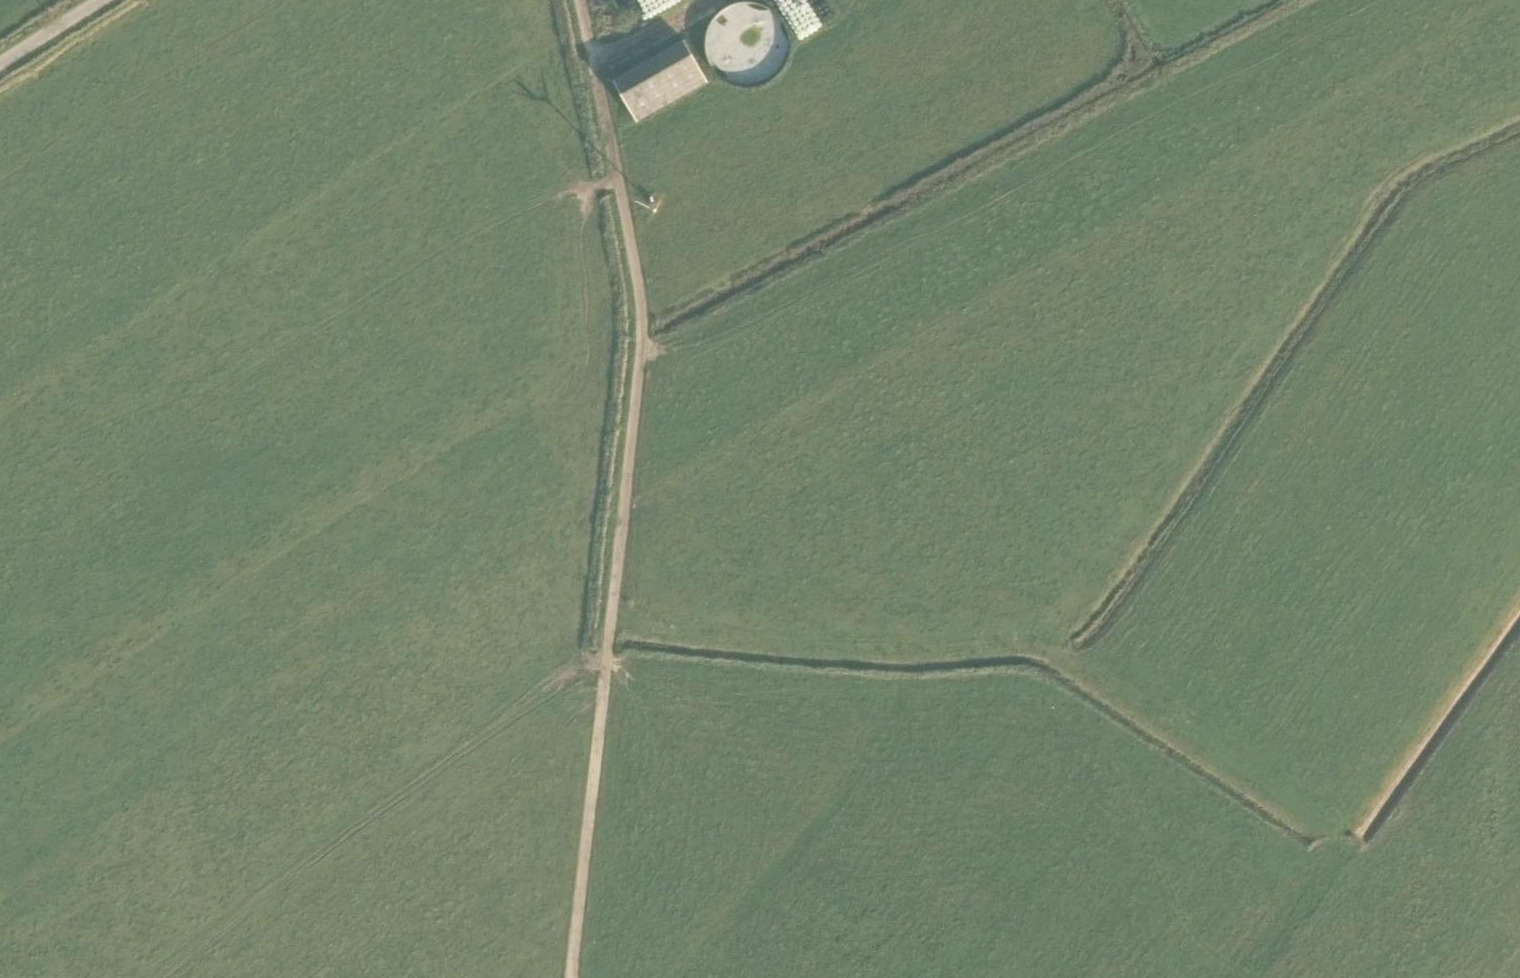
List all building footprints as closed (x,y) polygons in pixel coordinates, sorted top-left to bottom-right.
[(725,81),(737,86),(750,86),(763,83),(774,76),(782,66),(787,54),(788,41),(784,28),(777,16),(766,7),(753,2),(740,2),(727,6),(715,14),(707,24),(703,37),(703,50),(707,63),(714,73),(725,81)] [(681,39),(613,79),(638,121),(706,81),(681,39)]
